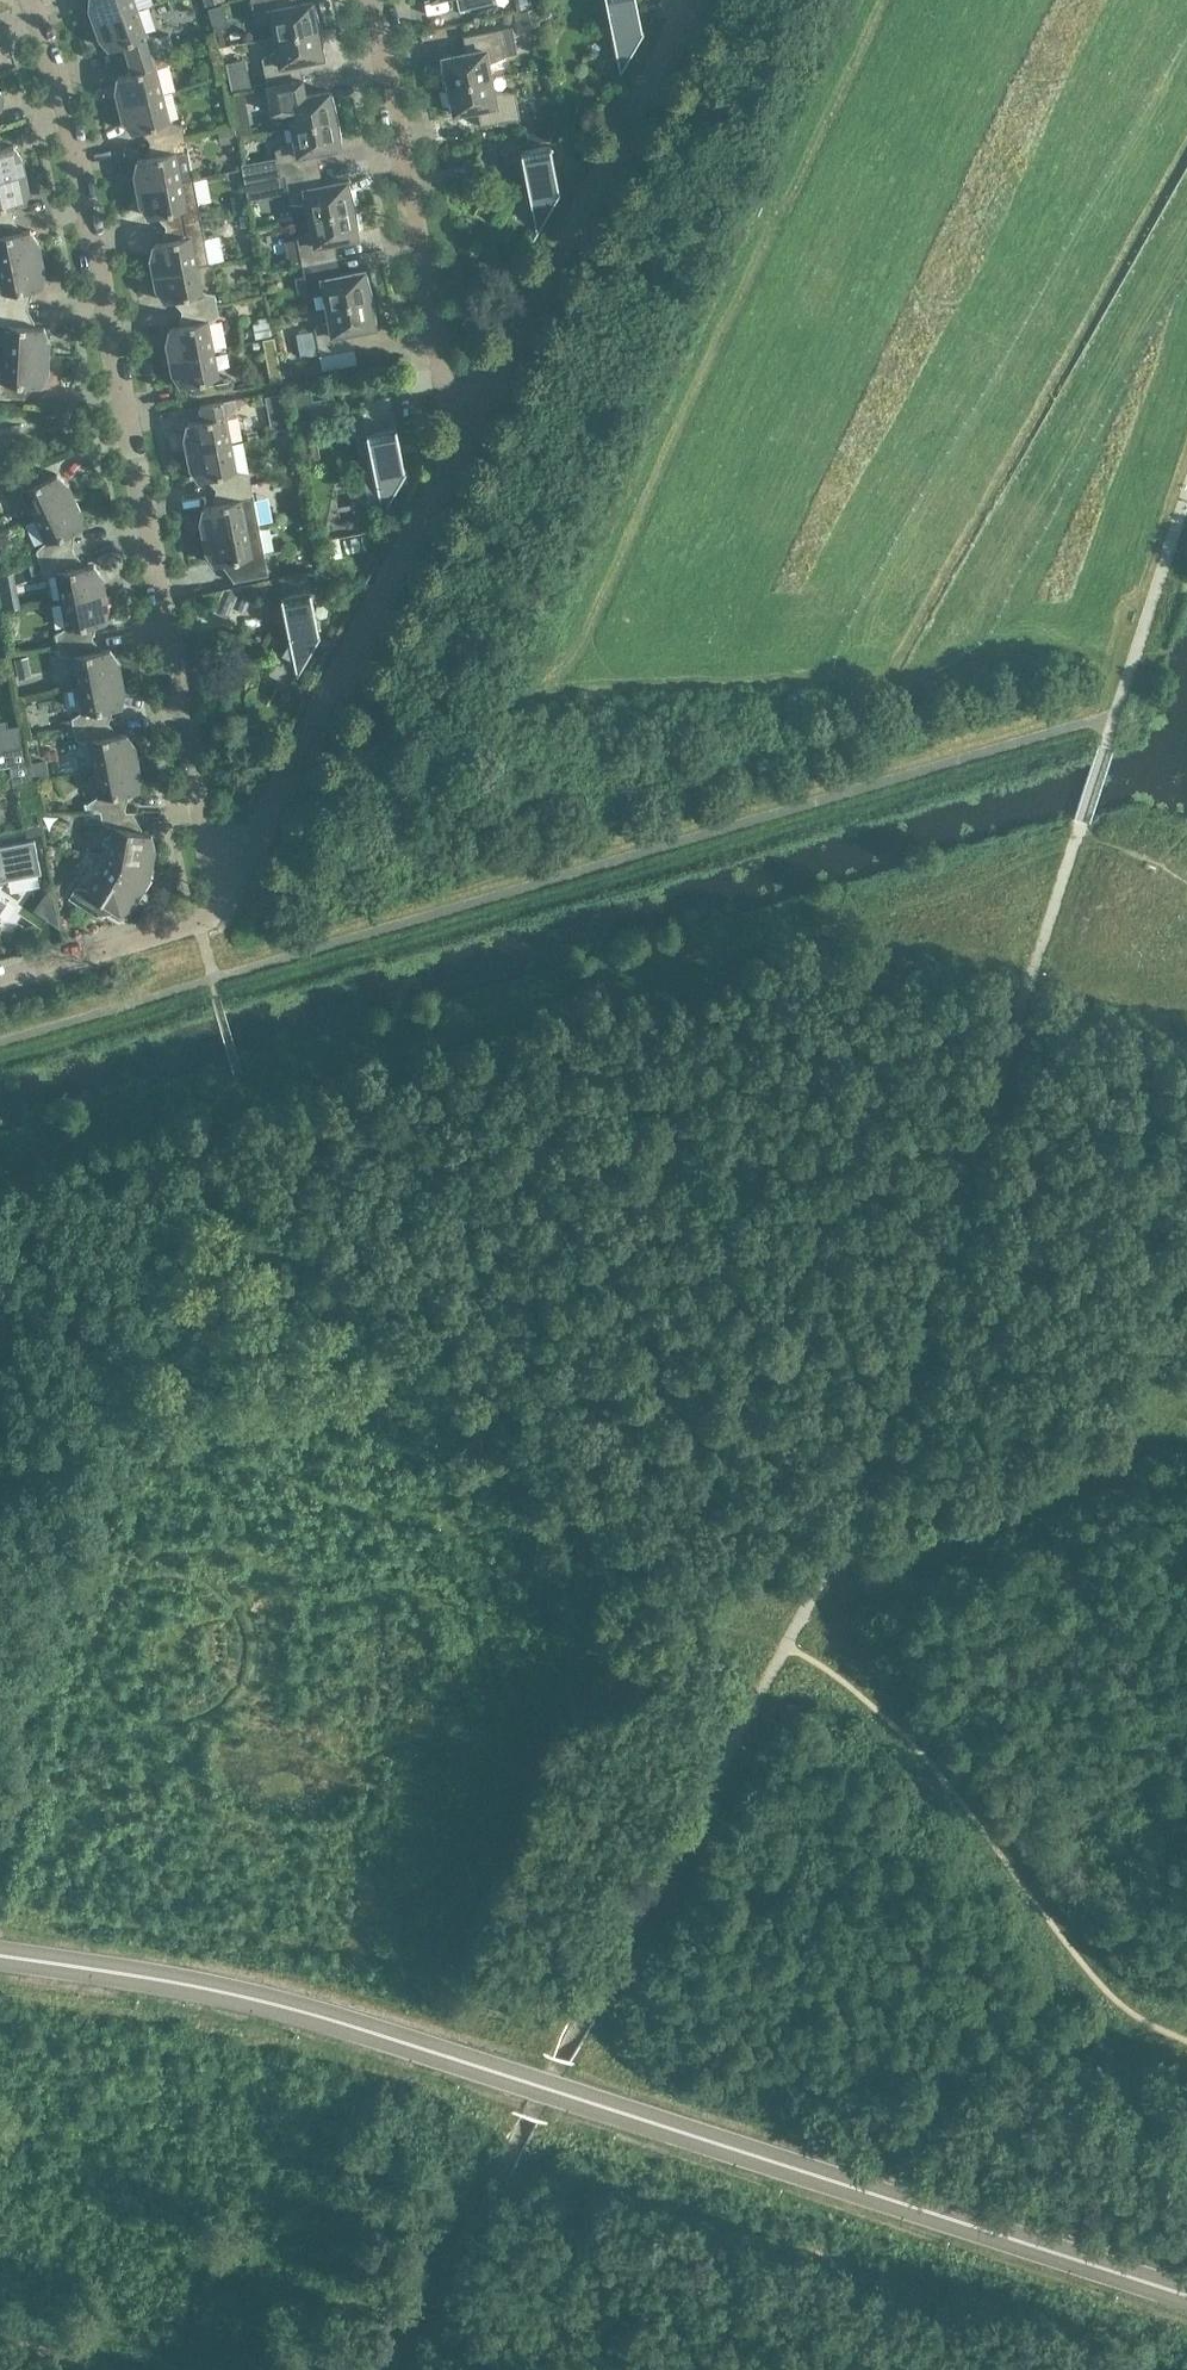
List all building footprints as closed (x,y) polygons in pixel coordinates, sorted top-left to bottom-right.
[(89,9),(94,24),(136,9),(133,0),(89,0),(89,9)] [(281,0),(250,0),(255,23),(256,23),(272,24),(274,37),(317,29),(316,26),(320,25),(315,5),(312,6),(311,1),(282,7),(281,0)] [(464,9),(494,3),(493,0),(462,0),(464,9)] [(530,0),(514,0),(516,12),(531,8),(530,0)] [(627,63),(643,32),(642,31),(636,0),(605,0),(617,58),(627,63)] [(145,35),(136,9),(94,24),(99,38),(109,49),(123,44),(128,58),(162,48),(159,38),(145,35)] [(522,25),(538,21),(535,9),(519,12),(522,25)] [(503,29),(468,35),(472,52),(466,53),(443,58),(443,62),(440,62),(443,83),(447,82),(448,86),(490,78),(488,65),(508,55),(517,53),(512,27),(503,29)] [(318,33),(317,29),(274,37),(277,51),(263,58),(261,58),(267,86),(296,80),(293,63),(322,57),(321,53),(325,53),(322,33),(318,33)] [(165,58),(162,48),(128,58),(132,72),(117,76),(115,91),(119,106),(162,94),(155,68),(165,58)] [(4,88),(20,85),(16,66),(0,69),(4,88)] [(493,91),(490,78),(448,86),(449,90),(445,91),(450,111),(453,110),(454,114),(483,108),(486,125),(520,118),(515,92),(493,91)] [(300,97),(296,80),(267,86),(272,113),(274,113),(289,114),(292,127),(334,119),(333,116),(337,114),(333,95),(330,95),(329,91),(300,97)] [(169,121),(162,94),(119,106),(123,120),(132,133),(146,129),(149,143),(184,136),(182,126),(169,121)] [(335,123),(334,119),(292,127),(294,141),(274,150),(280,177),(284,176),(314,170),(310,153),(340,147),(339,143),(342,143),(339,122),(335,123)] [(231,126),(222,128),(224,141),(234,139),(231,126)] [(529,143),(549,140),(547,128),(527,132),(529,143)] [(186,147),(184,136),(149,143),(152,156),(137,159),(134,174),(137,189),(181,181),(192,179),(186,147)] [(533,218),(542,223),(543,223),(560,192),(559,191),(550,145),(520,151),(533,218)] [(25,173),(22,158),(13,146),(0,148),(0,178),(25,173)] [(317,187),(314,170),(284,176),(290,203),(291,203),(307,203),(309,217),(352,209),(351,205),(355,204),(350,184),(347,185),(346,181),(317,187)] [(25,173),(0,178),(0,222),(12,219),(10,206),(24,203),(28,188),(25,173)] [(192,179),(181,181),(137,189),(140,204),(148,217),(163,214),(165,227),(200,221),(192,179)] [(244,194),(229,197),(232,213),(247,210),(244,194)] [(352,213),(352,209),(309,217),(312,231),(298,238),(296,238),(302,266),(331,260),(328,243),(357,237),(356,233),(359,233),(356,212),(352,213)] [(41,257),(38,242),(30,230),(15,233),(12,219),(0,222),(0,265),(41,257)] [(209,263),(200,221),(165,227),(168,241),(153,244),(150,259),(153,274),(197,265),(209,263)] [(41,257),(0,265),(0,281),(2,293),(0,294),(0,310),(27,308),(26,290),(41,287),(44,272),(41,257)] [(334,277),(331,260),(302,266),(307,293),(308,293),(324,293),(327,307),(369,299),(368,295),(372,294),(367,274),(364,275),(364,271),(334,277)] [(202,292),(197,265),(153,274),(156,289),(164,301),(179,298),(181,312),(217,305),(214,294),(202,292)] [(370,303),(369,299),(327,307),(329,321),(315,327),(314,328),(319,355),(349,350),(345,333),(374,327),(374,323),(377,323),(374,302),(370,303)] [(166,343),(169,358),(213,349),(208,322),(219,316),(217,305),(181,312),(184,325),(169,328),(166,343)] [(48,356),(49,341),(44,327),(29,326),(27,308),(0,310),(0,325),(5,327),(3,354),(48,356)] [(271,336),(269,321),(252,324),(254,339),(271,336)] [(301,330),(303,349),(315,347),(313,328),(301,330)] [(218,376),(213,349),(169,358),(172,373),(180,386),(195,383),(198,396),(233,389),(231,379),(218,376)] [(25,398),(26,385),(41,385),(47,372),(48,356),(3,354),(2,374),(0,374),(0,397),(25,398)] [(310,407),(312,407),(309,390),(291,394),(294,409),(295,410),(310,407)] [(268,413),(284,411),(281,394),(265,397),(268,413)] [(379,498),(387,503),(389,504),(405,472),(404,471),(390,395),(360,401),(379,498)] [(234,399),(199,406),(202,419),(187,422),(184,437),(187,452),(231,444),(226,417),(237,410),(234,399)] [(236,470),(231,444),(187,452),(190,467),(198,480),(213,477),(215,490),(251,483),(249,473),(236,470)] [(26,501),(34,517),(74,498),(68,484),(57,474),(43,480),(37,467),(5,483),(9,492),(14,501),(26,501)] [(251,483),(215,490),(218,503),(203,506),(200,521),(203,536),(259,526),(251,483)] [(81,511),(74,498),(34,517),(45,541),(36,551),(39,561),(73,550),(68,533),(81,527),(81,511)] [(268,575),(265,557),(259,526),(203,536),(206,551),(214,564),(229,561),(233,582),(268,575)] [(364,536),(344,539),(346,554),(366,550),(364,536)] [(338,538),(327,539),(330,556),(341,555),(338,538)] [(73,550),(39,561),(42,571),(56,574),(61,600),(105,592),(102,577),(94,564),(79,567),(73,550)] [(34,574),(42,571),(39,561),(31,564),(34,574)] [(281,655),(293,662),(303,667),(320,635),(319,634),(310,589),(320,571),(319,570),(279,578),(282,594),(280,595),(289,641),(281,655)] [(207,612),(250,610),(248,582),(206,584),(207,612)] [(108,607),(105,592),(61,600),(66,627),(55,634),(57,645),(92,638),(90,625),(105,622),(108,607)] [(95,651),(92,638),(57,645),(59,655),(72,658),(77,685),(121,676),(118,661),(110,649),(95,651)] [(17,679),(31,676),(27,657),(13,660),(17,679)] [(124,691),(121,676),(77,685),(82,711),(71,719),(73,729),(109,722),(106,709),(121,706),(124,691)] [(111,736),(109,722),(73,729),(75,740),(88,742),(93,769),(137,761),(134,746),(126,733),(111,736)] [(5,728),(9,748),(24,745),(20,726),(7,728),(5,728)] [(9,764),(8,764),(12,785),(29,782),(22,746),(7,749),(9,764)] [(8,764),(9,764),(7,749),(6,748),(0,749),(0,765),(8,764)] [(140,776),(137,761),(93,769),(98,796),(87,803),(89,812),(100,812),(125,812),(122,793),(137,791),(140,776)] [(48,777),(45,762),(30,765),(34,780),(48,777)] [(132,812),(125,812),(100,812),(101,822),(112,828),(107,855),(151,863),(154,848),(151,833),(136,831),(132,812)] [(40,874),(34,840),(0,846),(0,881),(40,874)] [(149,878),(151,863),(107,855),(106,861),(88,890),(75,887),(68,898),(95,916),(100,915),(107,904),(120,912),(132,904),(149,878)]
